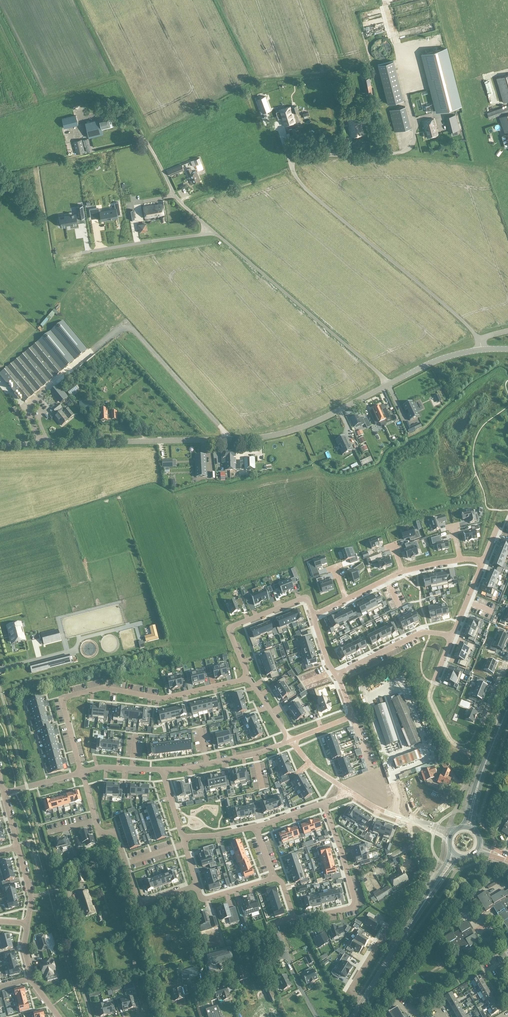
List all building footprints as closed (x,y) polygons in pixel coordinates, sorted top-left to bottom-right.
[(427,43),(437,42),(436,34),(426,35),(427,43)] [(422,54),(435,104),(436,110),(437,111),(461,105),(446,48),(422,54)] [(378,65),(388,104),(403,100),(393,61),(378,65)] [(507,101),(507,75),(497,78),(504,102),(507,101)] [(367,93),(373,92),(370,77),(364,78),(367,93)] [(246,115),(252,112),(245,93),(239,96),(246,115)] [(265,96),(257,99),(262,113),(270,110),(265,96)] [(72,109),(82,109),(81,102),(77,102),(77,97),(71,97),(72,109)] [(427,112),(436,110),(435,104),(426,106),(427,112)] [(507,112),(507,105),(487,113),(489,119),(507,112)] [(285,116),(288,124),(295,122),(292,113),(293,112),(293,113),(298,111),(296,106),(291,107),(292,108),(290,108),(290,106),(286,108),(288,115),(285,116)] [(395,132),(411,128),(405,106),(389,110),(395,132)] [(288,115),(286,108),(279,110),(279,111),(276,112),(278,119),(281,118),(284,125),(288,124),(285,116),(288,115)] [(507,131),(507,114),(499,117),(505,133),(507,131)] [(363,122),(362,115),(348,118),(351,137),(363,134),(361,122),(363,122)] [(456,115),(447,117),(451,131),(460,129),(456,115)] [(62,119),(64,128),(78,124),(76,116),(62,119)] [(112,126),(110,116),(85,122),(89,137),(103,134),(101,129),(112,126)] [(438,134),(434,119),(423,122),(426,132),(423,132),(424,137),(427,136),(427,137),(438,134)] [(87,138),(81,139),(83,146),(85,146),(87,152),(90,151),(87,138)] [(73,141),(76,154),(85,152),(83,146),(81,139),(73,141)] [(193,166),(196,165),(201,163),(199,158),(191,161),(193,166)] [(170,176),(184,170),(182,165),(168,170),(170,176)] [(186,170),(188,174),(190,178),(188,178),(191,184),(200,180),(196,172),(197,172),(197,171),(193,172),(191,168),(186,170)] [(157,204),(143,207),(145,218),(160,215),(161,222),(165,222),(162,201),(157,202),(157,204)] [(89,209),(90,215),(91,215),(90,212),(97,211),(98,218),(99,218),(99,217),(101,217),(102,217),(104,217),(104,218),(104,220),(112,219),(112,218),(117,217),(117,215),(121,214),(119,202),(117,202),(118,202),(119,208),(116,209),(115,209),(110,210),(109,209),(102,210),(102,211),(101,211),(100,210),(97,211),(97,208),(89,209)] [(65,215),(65,217),(60,218),(61,226),(77,223),(76,215),(72,216),(71,214),(65,215)] [(138,229),(146,227),(145,220),(137,221),(138,229)] [(57,239),(58,248),(77,246),(76,240),(66,242),(65,237),(61,237),(61,239),(57,239)] [(62,266),(85,262),(84,254),(60,257),(62,266)] [(58,313),(54,309),(40,325),(43,327),(49,320),(49,321),(55,314),(56,315),(58,313)] [(67,367),(87,350),(63,321),(43,337),(67,367)] [(0,373),(0,376),(8,385),(9,384),(24,402),(67,367),(43,337),(0,373)] [(76,366),(81,374),(89,368),(85,363),(80,366),(79,364),(76,366)] [(75,384),(66,391),(69,396),(70,396),(72,398),(77,394),(75,391),(79,388),(75,384)] [(50,391),(53,395),(60,404),(68,398),(58,385),(50,391)] [(92,401),(86,401),(86,402),(79,402),(79,408),(81,410),(93,410),(92,401)] [(410,420),(410,421),(419,416),(412,402),(412,401),(403,406),(405,411),(408,410),(410,414),(407,415),(410,420)] [(58,403),(52,409),(57,414),(55,416),(62,425),(68,420),(65,417),(67,415),(69,418),(73,415),(68,408),(64,411),(65,412),(63,414),(61,411),(63,409),(58,403)] [(386,419),(384,415),(386,414),(382,405),(371,410),(377,424),(386,419)] [(107,409),(105,409),(102,409),(100,409),(100,412),(100,420),(101,420),(101,421),(102,422),(104,422),(105,421),(105,420),(107,420),(107,419),(111,419),(111,420),(117,420),(116,412),(111,412),(111,415),(107,415),(107,409)] [(357,416),(351,419),(354,426),(358,425),(359,426),(361,425),(361,426),(365,424),(362,417),(359,419),(357,416)] [(338,446),(340,445),(342,449),(340,450),(342,455),(352,451),(351,451),(345,436),(335,440),(335,441),(336,441),(338,446)] [(224,471),(230,470),(229,451),(224,452),(221,452),(222,461),(224,461),(224,471)] [(206,455),(195,456),(196,466),(205,466),(204,463),(206,463),(206,455)] [(265,455),(257,455),(257,469),(265,469),(265,455)] [(373,461),(370,456),(360,461),(362,466),(373,461)] [(244,470),(255,469),(254,458),(244,458),(244,470)] [(196,477),(207,476),(206,469),(205,469),(205,466),(196,466),(196,477)] [(473,512),(461,514),(463,521),(469,520),(469,523),(476,521),(476,519),(477,519),(477,514),(474,515),(473,512)] [(433,519),(428,520),(428,521),(430,525),(431,529),(431,531),(434,531),(436,530),(437,530),(440,529),(438,523),(446,521),(445,517),(444,516),(439,517),(434,519),(434,518),(433,519)] [(464,532),(463,532),(465,542),(466,542),(466,541),(477,539),(475,531),(479,530),(478,526),(471,527),(472,531),(464,533),(464,532)] [(411,527),(399,531),(402,539),(408,537),(409,540),(419,537),(416,531),(412,532),(411,527)] [(440,536),(431,539),(432,545),(436,544),(438,551),(442,550),(445,550),(445,549),(449,548),(447,541),(441,542),(440,536)] [(380,537),(369,541),(371,549),(379,546),(378,543),(382,542),(380,537)] [(405,552),(404,553),(406,557),(407,557),(408,559),(411,558),(411,559),(415,558),(414,557),(416,556),(414,550),(419,548),(417,542),(410,544),(411,548),(405,550),(405,552)] [(499,550),(507,553),(507,548),(501,545),(499,550)] [(348,551),(343,553),(344,559),(346,558),(346,560),(349,559),(350,563),(358,560),(356,555),(355,555),(352,548),(348,549),(348,551)] [(498,554),(507,559),(507,553),(499,550),(498,554)] [(496,559),(506,564),(507,560),(507,559),(498,554),(496,559)] [(315,565),(310,567),(312,573),(317,571),(318,571),(317,568),(321,567),(321,565),(326,563),(325,560),(325,559),(324,556),(313,560),(315,565)] [(381,556),(370,560),(372,565),(377,564),(379,570),(390,567),(388,561),(384,562),(383,562),(381,556)] [(496,559),(493,565),(498,567),(497,570),(503,572),(506,564),(496,559)] [(348,574),(347,575),(349,580),(353,580),(355,584),(360,581),(361,575),(365,569),(363,564),(353,570),(352,570),(347,572),(348,574)] [(491,571),(488,577),(497,580),(499,575),(502,576),(503,572),(497,570),(496,573),(491,571)] [(451,572),(445,573),(446,573),(448,585),(454,584),(454,585),(457,584),(456,578),(453,578),(451,572)] [(324,577),(316,579),(316,580),(317,580),(319,586),(320,585),(322,590),(324,589),(325,592),(329,591),(329,590),(333,588),(330,581),(325,583),(325,581),(324,581),(323,577),(324,577)] [(488,577),(487,581),(496,585),(496,586),(497,586),(499,581),(497,580),(488,577)] [(294,578),(284,582),(288,592),(293,590),(292,586),(293,586),(292,584),(296,582),(294,578)] [(485,586),(494,590),(496,586),(496,585),(487,581),(485,586)] [(284,582),(273,586),(275,590),(279,589),(280,591),(281,591),(282,594),(288,592),(284,582)] [(484,586),(482,591),(487,594),(486,596),(492,599),(496,590),(494,590),(485,586),(484,586)] [(261,587),(256,589),(262,602),(269,599),(265,589),(262,590),(261,587)] [(253,594),(250,595),(254,605),(262,602),(256,589),(252,590),(253,594)] [(378,595),(373,598),(378,609),(383,606),(384,607),(386,605),(384,600),(381,601),(378,595)] [(373,598),(368,601),(373,611),(378,609),(373,598)] [(235,601),(228,604),(229,607),(229,608),(230,612),(231,612),(232,614),(239,611),(238,607),(239,607),(239,605),(243,604),(241,599),(235,601)] [(368,601),(363,603),(367,612),(368,614),(373,611),(368,601)] [(360,611),(356,613),(359,618),(363,616),(362,614),(367,612),(363,603),(357,606),(360,611)] [(445,603),(439,605),(442,616),(448,615),(445,603)] [(439,605),(434,606),(436,617),(442,616),(439,605)] [(434,606),(428,607),(431,619),(436,617),(434,606)] [(349,610),(344,612),(348,621),(349,623),(359,618),(356,613),(352,615),(349,610)] [(293,613),(297,623),(297,624),(304,621),(299,611),(293,613)] [(413,611),(408,614),(409,616),(413,624),(418,621),(413,611)] [(344,612),(339,615),(343,623),(348,621),(344,612)] [(293,613),(288,615),(292,624),(291,624),(292,625),(297,623),(293,613)] [(500,622),(505,624),(506,621),(507,622),(507,615),(504,613),(500,622)] [(288,615),(283,617),(286,626),(287,626),(291,624),(292,624),(288,615)] [(334,617),(334,618),(339,628),(344,625),(343,623),(339,615),(334,617)] [(403,616),(395,620),(398,626),(400,625),(403,629),(408,627),(404,618),(403,616)] [(404,618),(408,627),(413,624),(409,616),(404,618)] [(280,627),(277,628),(279,634),(283,632),(282,630),(287,628),(287,626),(286,626),(283,617),(277,620),(280,627)] [(334,617),(328,620),(331,626),(329,627),(331,633),(334,632),(334,631),(339,628),(334,618),(334,617)] [(471,618),(469,624),(479,628),(481,623),(482,623),(483,620),(477,618),(476,621),(471,618)] [(23,633),(22,628),(21,628),(19,623),(8,626),(12,641),(23,639),(22,634),(23,633)] [(269,623),(263,625),(267,634),(267,636),(273,634),(274,636),(278,634),(276,628),(272,630),(269,623)] [(393,624),(388,627),(392,635),(391,635),(392,635),(397,633),(393,624)] [(469,624),(467,629),(478,634),(480,628),(479,628),(469,624)] [(257,628),(260,636),(261,636),(267,634),(263,625),(257,628)] [(150,628),(152,635),(145,637),(147,641),(158,639),(155,626),(150,628)] [(388,627),(383,629),(387,637),(391,635),(392,635),(388,627)] [(254,637),(250,639),(253,647),(257,645),(256,641),(261,638),(261,636),(260,636),(257,628),(251,630),(254,637)] [(496,639),(507,644),(507,641),(507,640),(507,636),(502,634),(504,630),(498,628),(497,632),(498,632),(496,639)] [(383,629),(378,632),(382,640),(387,637),(383,629)] [(467,629),(465,635),(469,637),(468,640),(474,642),(478,634),(467,629)] [(41,634),(44,644),(61,640),(58,630),(41,634)] [(378,632),(373,634),(377,642),(382,640),(378,632)] [(373,634),(368,637),(372,645),(377,642),(373,634)] [(303,637),(297,639),(298,642),(299,641),(301,647),(311,644),(311,643),(310,641),(309,638),(304,640),(303,637)] [(491,645),(490,648),(496,651),(497,648),(502,650),(504,646),(506,647),(507,644),(504,643),(496,639),(493,645),(491,645)] [(362,640),(357,642),(361,650),(366,648),(362,640)] [(357,642),(352,645),(356,653),(361,650),(357,642)] [(460,646),(457,651),(468,656),(471,650),(472,651),(474,646),(467,643),(466,648),(460,646)] [(352,645),(347,647),(351,655),(356,653),(352,645)] [(347,647),(343,649),(347,657),(351,655),(347,647)] [(302,651),(301,652),(302,657),(305,656),(314,653),(312,648),(302,652),(302,651)] [(343,649),(337,652),(339,655),(338,656),(340,658),(341,660),(347,658),(347,657),(343,649)] [(265,656),(261,658),(262,662),(263,664),(274,660),(270,650),(264,652),(265,656)] [(457,651),(455,658),(461,661),(460,665),(467,668),(468,662),(466,662),(468,656),(457,651)] [(306,660),(304,661),(306,670),(313,668),(312,665),(317,663),(315,658),(306,660)] [(489,659),(486,665),(495,669),(498,663),(489,659)] [(274,660),(263,664),(265,669),(276,666),(274,660)] [(40,671),(48,669),(46,661),(38,663),(40,671)] [(227,663),(218,665),(221,678),(225,677),(225,676),(227,676),(226,670),(229,669),(227,663)] [(218,665),(209,667),(211,673),(213,673),(215,679),(217,678),(217,679),(221,678),(218,665)] [(486,665),(484,670),(493,674),(495,669),(486,665)] [(265,669),(266,672),(267,676),(272,674),(273,679),(279,677),(276,666),(265,669)] [(450,669),(448,675),(460,680),(464,670),(458,668),(456,671),(450,669)] [(196,673),(199,683),(200,683),(200,684),(203,683),(202,682),(205,682),(203,676),(206,675),(205,669),(202,669),(202,672),(196,673)] [(196,671),(186,673),(187,679),(191,678),(193,685),(195,684),(195,685),(198,684),(198,683),(199,683),(196,673),(196,671)] [(182,673),(173,675),(176,688),(180,687),(182,686),(181,680),(184,680),(182,673)] [(173,675),(164,678),(166,684),(169,683),(170,689),(172,689),(176,688),(173,675)] [(448,675),(446,680),(453,683),(451,686),(457,689),(459,686),(458,685),(460,680),(448,675)] [(281,684),(275,688),(277,691),(279,694),(289,687),(285,682),(287,681),(284,677),(278,681),(281,684)] [(469,683),(468,686),(474,689),(483,693),(486,686),(480,683),(482,679),(478,678),(475,685),(469,683)] [(289,687),(279,694),(280,696),(282,699),(288,695),(290,698),(295,695),(293,691),(292,692),(289,687)] [(469,694),(468,698),(474,700),(475,698),(481,700),(483,693),(474,689),(472,695),(469,694)] [(235,693),(229,695),(230,698),(232,697),(234,702),(243,699),(241,694),(236,695),(235,693)] [(316,694),(311,695),(315,704),(318,703),(321,711),(330,708),(329,706),(331,706),(329,700),(328,701),(326,697),(318,700),(316,694)] [(394,697),(390,698),(403,729),(401,730),(408,748),(410,747),(422,742),(401,694),(398,695),(399,697),(395,699),(394,697)] [(42,697),(35,699),(37,706),(44,705),(42,697)] [(295,705),(289,709),(293,715),(303,709),(302,709),(300,705),(302,704),(298,697),(292,701),(295,705)] [(31,708),(37,706),(35,699),(29,701),(31,708)] [(210,700),(210,701),(212,710),(212,711),(218,710),(218,711),(221,710),(220,704),(217,704),(216,699),(213,700),(213,699),(210,700)] [(234,702),(231,703),(233,709),(244,705),(243,699),(234,702)] [(471,703),(462,700),(460,705),(469,709),(471,703)] [(385,703),(373,707),(386,745),(398,741),(385,703)] [(191,710),(188,711),(190,717),(193,717),(193,716),(199,714),(198,713),(196,704),(195,704),(193,704),(193,705),(190,705),(191,710)] [(37,706),(39,714),(46,712),(44,705),(37,706)] [(89,712),(89,718),(92,719),(92,717),(98,718),(99,706),(95,705),(95,706),(93,706),(92,712),(89,712)] [(244,705),(233,709),(236,717),(242,715),(241,712),(246,711),(244,705)] [(33,715),(39,714),(37,706),(31,708),(33,715)] [(98,718),(98,719),(107,720),(108,714),(105,713),(105,707),(103,707),(103,706),(99,706),(98,718)] [(184,707),(178,708),(181,719),(190,717),(188,711),(185,712),(184,707)] [(303,709),(293,715),(295,717),(294,718),(296,721),(297,720),(297,721),(304,716),(305,717),(310,716),(304,707),(302,709),(303,709)] [(114,714),(113,720),(123,721),(124,719),(123,719),(124,709),(125,709),(125,708),(118,708),(117,715),(114,714)] [(470,709),(466,720),(474,723),(475,720),(477,716),(476,715),(478,712),(470,709)] [(139,720),(139,723),(149,724),(150,718),(146,718),(147,711),(140,710),(140,711),(139,720)] [(160,718),(157,718),(158,725),(167,723),(164,711),(161,711),(161,712),(159,713),(160,718)] [(48,719),(46,712),(39,714),(41,721),(48,719)] [(33,715),(35,723),(41,721),(39,714),(33,715)] [(254,715),(244,719),(246,725),(248,724),(256,720),(254,715)] [(46,727),(49,726),(48,719),(41,721),(43,728),(46,727)] [(256,720),(248,724),(249,728),(249,729),(258,725),(256,720)] [(43,728),(41,721),(35,723),(36,730),(39,729),(43,728)] [(46,727),(48,735),(54,733),(52,725),(49,726),(46,727)] [(249,728),(248,729),(250,733),(250,734),(260,729),(258,725),(249,729),(249,728)] [(376,725),(374,726),(379,742),(383,741),(379,730),(378,730),(376,725)] [(39,729),(41,736),(48,735),(46,727),(43,728),(39,729)] [(228,732),(222,734),(224,744),(225,744),(228,743),(230,742),(229,736),(232,736),(230,729),(227,730),(228,732)] [(250,733),(249,734),(252,739),(262,735),(260,729),(250,734),(250,733)] [(215,732),(212,733),(214,739),(217,739),(218,745),(220,745),(223,745),(223,744),(224,744),(222,734),(216,735),(215,732)] [(56,740),(54,733),(48,735),(50,742),(56,740)] [(41,736),(43,744),(50,742),(48,735),(41,736)] [(336,735),(325,739),(327,744),(336,741),(338,741),(336,735)] [(94,737),(94,744),(97,744),(96,750),(102,750),(103,741),(103,740),(97,739),(97,738),(94,737)] [(113,742),(112,751),(112,752),(115,752),(117,752),(118,747),(121,747),(122,743),(122,742),(122,741),(113,739),(112,742),(113,742)] [(56,740),(50,742),(52,749),(58,747),(56,740)] [(52,749),(50,742),(43,744),(45,751),(52,749)] [(338,746),(329,749),(331,754),(339,751),(342,750),(340,745),(338,746)] [(54,756),(60,755),(58,747),(52,749),(54,756)] [(413,748),(415,757),(422,756),(420,747),(413,748)] [(45,751),(47,758),(54,756),(52,749),(45,751)] [(339,751),(331,754),(333,759),(341,756),(339,751)] [(54,756),(55,764),(62,762),(60,755),(54,756)] [(55,764),(54,756),(47,758),(49,765),(55,764)] [(285,757),(274,761),(276,767),(278,766),(277,766),(287,762),(285,757)] [(347,759),(338,762),(340,767),(349,764),(347,759)] [(64,769),(62,762),(55,764),(57,771),(64,769)] [(287,762),(277,766),(278,766),(280,771),(289,767),(287,762)] [(55,764),(49,765),(51,773),(57,771),(55,764)] [(289,767),(280,771),(282,777),(281,777),(282,780),(288,778),(287,775),(292,773),(289,767)] [(435,767),(424,771),(427,781),(435,778),(433,774),(437,773),(435,767)] [(351,769),(342,772),(344,778),(353,775),(351,769)] [(442,775),(439,782),(448,785),(449,785),(450,785),(451,782),(451,781),(450,781),(451,778),(447,777),(450,771),(445,769),(442,775)] [(244,771),(238,772),(240,783),(247,782),(244,771)] [(238,772),(231,773),(234,784),(240,783),(238,772)] [(224,774),(218,775),(220,788),(226,786),(224,774)] [(301,775),(291,781),(294,787),(295,786),(304,781),(304,780),(305,780),(303,777),(303,778),(301,775)] [(207,780),(203,780),(206,793),(210,792),(210,790),(215,789),(212,776),(207,778),(207,780)] [(195,785),(191,786),(193,797),(198,796),(197,791),(203,790),(203,789),(204,789),(204,786),(203,786),(201,779),(197,780),(197,779),(196,780),(194,780),(195,785)] [(304,781),(295,786),(298,790),(299,790),(299,789),(307,785),(304,781)] [(103,790),(103,797),(112,797),(113,784),(112,784),(109,783),(109,784),(107,784),(106,790),(103,790)] [(179,784),(177,784),(179,796),(185,794),(186,796),(191,795),(189,785),(184,786),(183,783),(180,783),(179,783),(179,784)] [(113,784),(112,797),(122,798),(122,791),(119,791),(119,785),(117,785),(117,784),(114,784),(113,784)] [(128,790),(127,797),(130,797),(130,796),(136,796),(137,795),(136,795),(137,786),(131,785),(131,791),(128,790)] [(307,785),(299,789),(299,790),(301,794),(309,789),(307,785)] [(309,789),(301,794),(304,799),(312,794),(311,792),(311,791),(310,789),(309,789)] [(81,800),(81,797),(80,798),(79,792),(73,793),(75,803),(81,801),(81,800)] [(69,804),(75,803),(73,793),(67,795),(67,796),(69,804)] [(282,794),(274,797),(274,799),(278,808),(284,806),(282,801),(284,801),(282,794)] [(61,798),(64,806),(63,806),(64,808),(70,807),(69,804),(67,796),(61,798)] [(56,799),(50,801),(52,809),(58,808),(56,799)] [(270,799),(265,801),(269,812),(273,810),(270,800),(270,799)] [(270,800),(273,810),(278,808),(274,799),(270,800)] [(46,812),(52,810),(52,809),(50,801),(44,802),(45,808),(45,810),(46,810),(46,812)] [(265,801),(256,804),(258,809),(258,810),(261,809),(263,814),(269,812),(265,801)] [(246,805),(246,806),(247,806),(249,817),(250,817),(252,816),(255,815),(254,810),(258,809),(256,804),(256,803),(246,805)] [(147,809),(148,814),(157,811),(156,806),(147,809)] [(347,810),(343,816),(351,821),(357,811),(352,808),(349,812),(347,810)] [(159,817),(157,811),(148,814),(150,820),(159,817)] [(357,811),(351,821),(355,824),(356,823),(355,822),(361,814),(357,811)] [(361,814),(355,822),(356,823),(359,825),(365,816),(361,814)] [(120,818),(121,823),(131,820),(129,815),(120,818)] [(359,825),(358,826),(366,831),(370,825),(367,824),(370,819),(368,818),(366,816),(365,816),(359,825)] [(150,820),(152,825),(161,822),(159,817),(150,820)] [(121,823),(123,828),(132,825),(131,820),(121,823)] [(313,822),(312,822),(315,831),(316,833),(322,831),(318,820),(315,821),(315,820),(312,821),(313,822)] [(163,827),(161,822),(152,825),(153,830),(163,827)] [(312,822),(307,824),(310,833),(315,831),(312,822)] [(372,826),(369,832),(378,835),(379,833),(382,824),(381,824),(382,823),(379,822),(379,823),(376,822),(374,827),(372,826)] [(303,831),(300,832),(302,838),(305,837),(304,835),(310,833),(307,824),(306,824),(304,825),(301,826),(303,831)] [(382,824),(379,833),(384,835),(387,826),(382,824)] [(134,831),(132,825),(123,828),(125,834),(134,831)] [(384,835),(383,837),(389,839),(393,828),(390,827),(388,826),(387,826),(384,835)] [(163,827),(153,830),(155,835),(164,832),(163,827)] [(290,830),(294,841),(302,838),(300,832),(297,833),(296,828),(293,829),(293,828),(290,829),(290,830)] [(87,841),(88,845),(95,844),(92,836),(88,837),(87,830),(80,832),(83,843),(87,841)] [(290,830),(285,832),(289,843),(294,841),(290,830)] [(125,834),(127,839),(136,836),(134,831),(125,834)] [(164,832),(155,835),(157,840),(166,837),(164,832)] [(281,839),(278,840),(280,846),(289,843),(285,832),(284,832),(281,833),(282,833),(279,834),(281,839)] [(137,841),(136,836),(127,839),(128,844),(137,841)] [(65,838),(59,840),(59,839),(54,840),(55,841),(54,841),(55,845),(56,845),(56,848),(62,847),(62,848),(70,846),(68,840),(66,841),(65,838)] [(139,846),(137,841),(128,844),(130,849),(139,846)] [(240,841),(230,845),(232,851),(233,850),(242,847),(242,846),(241,844),(240,841)] [(201,853),(199,854),(201,861),(213,857),(214,857),(212,851),(214,850),(213,845),(203,848),(204,852),(202,853),(201,853)] [(323,846),(317,848),(319,857),(330,854),(329,848),(324,849),(323,846)] [(235,854),(234,855),(235,860),(245,856),(244,851),(235,855),(235,854)] [(298,854),(287,858),(287,860),(287,861),(288,863),(288,864),(297,861),(300,860),(298,854)] [(368,854),(357,856),(359,863),(369,861),(368,854)] [(245,856),(235,860),(237,864),(238,864),(247,860),(245,856)] [(213,857),(201,861),(202,867),(209,865),(210,868),(217,866),(215,862),(214,862),(213,857)] [(0,870),(12,867),(10,861),(3,863),(2,860),(0,861),(0,870)] [(247,860),(238,864),(240,868),(250,865),(248,860),(247,860)] [(299,865),(290,868),(291,873),(303,869),(301,864),(299,865)] [(240,868),(239,868),(240,873),(251,869),(250,865),(240,868)] [(12,867),(0,870),(2,876),(13,873),(12,867)] [(173,870),(167,872),(168,873),(171,883),(177,881),(175,876),(178,875),(176,867),(172,869),(173,870)] [(325,870),(323,870),(325,879),(331,878),(330,875),(336,873),(334,868),(325,870)] [(402,868),(397,870),(398,873),(389,878),(394,887),(408,880),(402,868)] [(251,869),(240,873),(242,879),(253,875),(251,869)] [(303,869),(291,873),(293,877),(304,874),(303,869)] [(216,870),(204,874),(206,879),(218,876),(216,870)] [(77,884),(86,882),(83,871),(74,872),(77,884)] [(13,873),(2,876),(3,882),(2,882),(3,885),(9,884),(8,881),(15,879),(13,873)] [(168,873),(163,874),(164,876),(164,875),(167,884),(171,883),(168,873)] [(293,878),(294,881),(294,880),(295,883),(300,881),(301,884),(309,881),(308,878),(306,879),(304,874),(293,877),(293,878)] [(375,878),(374,876),(368,879),(371,887),(384,881),(381,875),(375,878)] [(206,879),(205,879),(206,883),(207,883),(208,885),(218,882),(217,879),(219,878),(218,876),(206,879)] [(150,878),(141,881),(143,887),(146,886),(148,891),(153,889),(150,880),(151,880),(150,878)] [(488,886),(496,881),(495,878),(486,884),(488,886)] [(218,882),(208,885),(210,891),(214,889),(215,891),(220,890),(218,882)] [(14,885),(5,887),(6,893),(15,890),(14,885)] [(270,890),(266,891),(268,896),(277,893),(275,888),(272,889),(272,888),(269,889),(270,890)] [(341,888),(332,890),(335,902),(335,901),(336,902),(338,901),(341,900),(340,895),(343,894),(341,888)] [(391,888),(375,897),(379,901),(393,893),(391,888)] [(96,913),(88,890),(76,894),(84,917),(96,913)] [(493,907),(502,922),(504,921),(507,928),(507,890),(505,892),(503,890),(491,897),(487,891),(478,896),(486,911),(493,907)] [(359,897),(363,904),(372,899),(369,892),(359,897)] [(277,893),(268,896),(270,902),(278,899),(277,894),(277,893)] [(309,896),(300,898),(302,905),(305,904),(306,909),(312,908),(309,896)] [(244,906),(242,907),(243,913),(248,911),(249,915),(252,914),(252,917),(260,915),(257,908),(255,902),(251,903),(249,898),(242,900),(244,906)] [(221,912),(219,913),(220,917),(222,916),(223,920),(227,918),(227,919),(229,918),(231,924),(240,921),(237,911),(231,913),(230,910),(228,910),(227,906),(223,907),(219,908),(221,912)] [(282,909),(273,912),(275,917),(284,915),(282,909)] [(201,913),(197,914),(200,925),(210,922),(211,922),(213,928),(218,926),(215,917),(210,919),(209,919),(209,918),(208,916),(207,911),(202,912),(201,912),(201,913)] [(370,918),(366,925),(370,927),(371,927),(375,930),(379,923),(373,920),(375,916),(369,912),(366,916),(370,918)] [(479,939),(469,922),(468,923),(467,921),(458,927),(460,930),(454,934),(453,932),(444,937),(448,944),(450,943),(453,949),(452,950),(456,957),(463,953),(461,950),(469,945),(470,947),(479,942),(478,940),(479,939)] [(336,926),(329,928),(333,939),(339,937),(339,936),(344,935),(342,927),(338,928),(338,929),(337,929),(336,926)] [(355,940),(354,941),(363,946),(364,947),(369,940),(363,937),(365,933),(359,929),(355,936),(357,937),(355,940)] [(319,936),(314,939),(317,946),(321,944),(322,947),(327,944),(326,941),(329,940),(324,930),(323,931),(322,930),(318,932),(319,936)] [(278,932),(272,936),(281,954),(288,951),(278,932)] [(41,944),(42,949),(47,948),(47,947),(48,947),(47,941),(48,941),(46,934),(39,936),(42,944),(41,944)] [(11,941),(9,935),(0,937),(0,944),(11,941)] [(348,946),(346,950),(352,953),(354,950),(359,953),(363,946),(354,941),(355,940),(354,940),(350,947),(348,946)] [(13,948),(11,941),(0,944),(0,945),(1,948),(0,948),(0,954),(7,952),(6,949),(13,948)] [(233,958),(230,947),(203,955),(206,965),(216,963),(216,965),(224,962),(224,961),(233,958)] [(15,957),(14,952),(3,955),(4,960),(6,960),(15,957)] [(275,962),(273,958),(263,963),(268,972),(272,970),(269,965),(275,962)] [(342,958),(337,965),(338,966),(349,972),(351,969),(352,967),(346,963),(347,961),(342,958)] [(43,961),(44,963),(40,964),(43,973),(45,973),(46,977),(47,977),(47,978),(54,976),(53,975),(54,975),(53,970),(55,970),(52,961),(50,961),(49,959),(43,961)] [(248,978),(244,966),(234,969),(238,981),(248,978)] [(333,969),(331,973),(333,976),(338,979),(340,974),(346,977),(347,975),(349,972),(338,966),(336,971),(333,969)] [(9,970),(7,970),(9,976),(19,973),(18,967),(9,970)] [(182,980),(198,976),(196,968),(180,971),(180,969),(176,970),(177,977),(181,976),(182,980)] [(306,973),(302,975),(306,984),(310,982),(310,983),(315,981),(314,980),(318,978),(313,970),(310,971),(309,970),(305,972),(306,973)] [(286,975),(278,979),(283,990),(291,986),(286,975)] [(474,980),(477,986),(484,982),(481,976),(474,980)] [(484,982),(477,986),(481,992),(488,988),(484,982)] [(187,986),(181,987),(172,990),(175,1001),(184,998),(183,995),(189,994),(187,986)] [(223,1001),(224,1000),(225,1002),(229,1001),(228,999),(230,999),(228,994),(229,994),(226,986),(214,990),(214,991),(211,992),(212,995),(215,994),(216,998),(217,997),(219,1001),(222,1000),(223,1001)] [(16,996),(25,994),(23,987),(18,989),(17,988),(15,989),(15,990),(14,990),(16,996)] [(277,1000),(273,992),(272,988),(266,991),(271,1003),(277,1000)] [(481,992),(484,997),(491,993),(488,988),(481,992)] [(446,997),(449,1003),(456,999),(453,993),(446,997)] [(487,1003),(494,999),(491,993),(484,997),(486,1000),(483,1002),(485,1004),(487,1003)] [(132,995),(132,996),(126,998),(129,1009),(135,1007),(134,1001),(137,1001),(135,994),(132,995)] [(128,1009),(129,1009),(126,998),(126,997),(117,999),(118,1005),(122,1005),(123,1011),(125,1010),(125,1011),(128,1010),(128,1009)] [(449,1003),(452,1008),(459,1004),(456,999),(449,1003)] [(491,1008),(498,1004),(494,999),(487,1003),(490,1007),(488,1008),(489,1009),(491,1008)] [(114,1007),(112,1000),(103,1003),(106,1015),(108,1015),(111,1015),(111,1014),(112,1013),(111,1007),(114,1007)] [(18,1006),(20,1012),(29,1009),(27,1003),(18,1006)] [(103,1003),(94,1005),(95,1012),(99,1011),(100,1016),(106,1015),(103,1003)] [(452,1008),(456,1014),(463,1010),(459,1004),(452,1008)] [(492,1012),(490,1014),(491,1016),(501,1010),(498,1004),(491,1008),(492,1010),(491,1010),(492,1012)] [(218,1006),(204,1011),(206,1016),(222,1016),(218,1006)] [(397,1009),(389,1014),(390,1016),(402,1016),(397,1009)]
